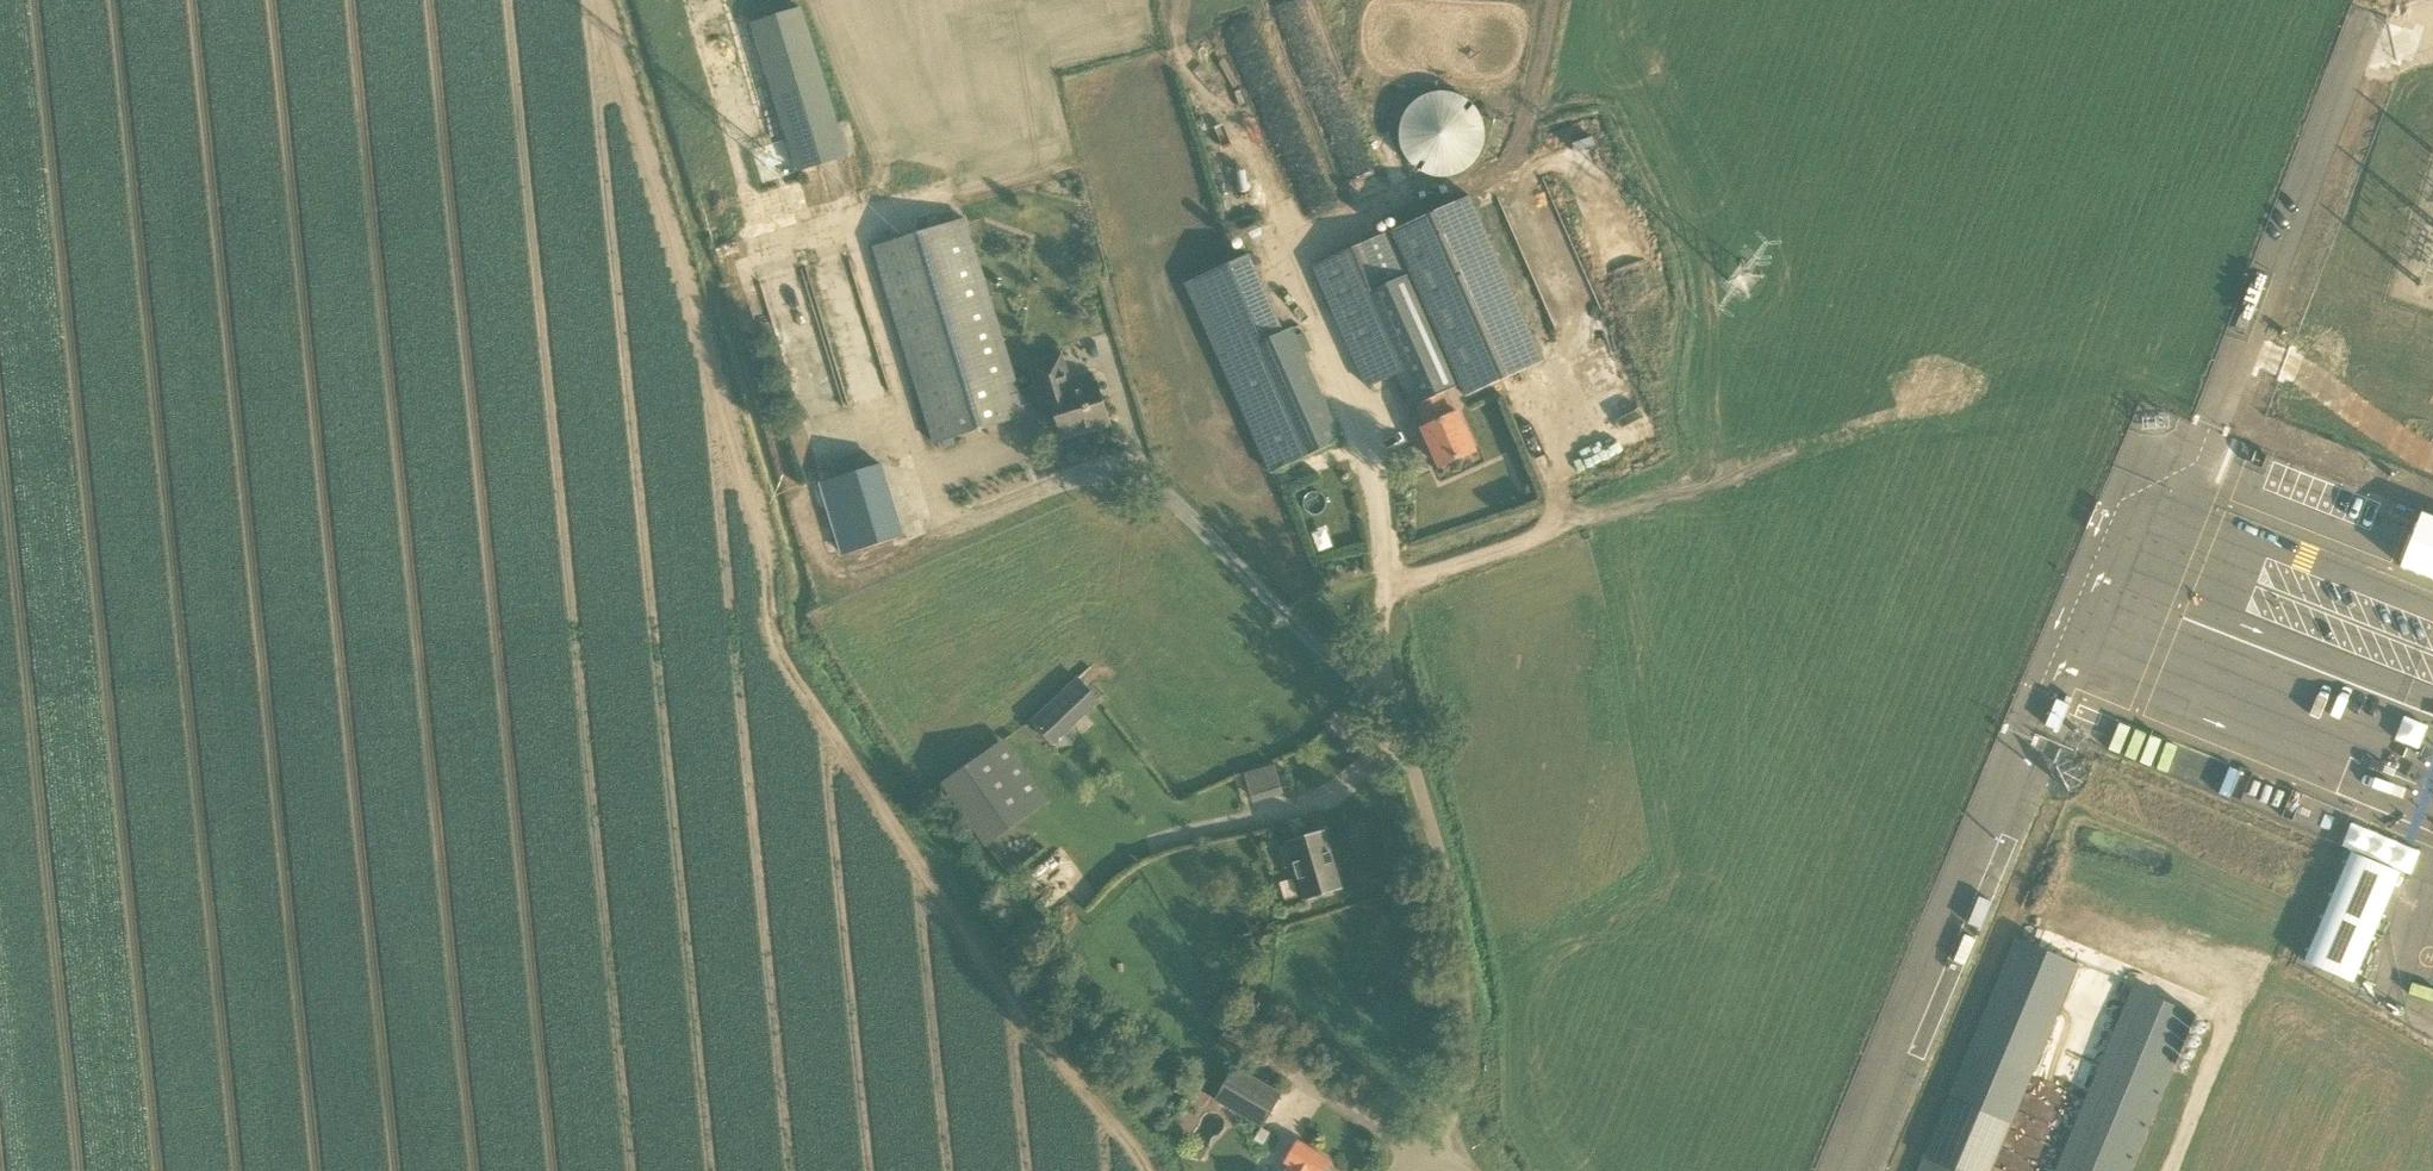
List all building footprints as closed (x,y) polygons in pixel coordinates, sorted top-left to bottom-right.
[(802,7),(752,23),(797,171),(848,155),(802,7)] [(1445,177),(1456,175),(1465,171),(1473,164),(1479,157),(1483,147),(1485,139),(1485,129),(1483,122),(1480,112),(1476,105),(1471,100),(1460,94),(1454,92),(1447,91),(1441,91),(1433,92),(1425,94),(1418,98),(1413,102),(1408,108),(1405,114),(1401,121),(1400,128),(1399,137),(1401,146),(1404,155),(1409,162),(1417,169),(1426,174),(1435,177),(1445,177)] [(1466,396),(1545,361),(1471,195),(1313,265),(1367,388),(1396,376),(1410,408),(1417,405),(1427,425),(1422,427),(1440,466),(1476,450),(1459,413),(1453,416),(1442,393),(1461,385),(1466,396)] [(1020,391),(966,217),(873,246),(934,443),(1024,415),(1021,405),(1040,400),(1041,405),(1052,402),(1063,437),(1110,423),(1097,380),(1074,387),(1063,352),(1028,363),(1035,387),(1020,391)] [(1284,331),(1250,254),(1186,282),(1271,473),(1342,441),(1292,327),(1284,331)] [(2319,321),(2308,352),(2415,391),(2427,360),(2319,321)] [(838,372),(850,403),(889,389),(877,357),(838,372)] [(843,550),(901,528),(875,456),(816,478),(843,550)] [(2402,564),(2432,576),(2432,515),(2423,511),(2402,564)] [(1033,720),(1055,744),(1101,701),(1079,677),(1033,720)] [(941,783),(985,846),(1032,813),(987,751),(975,760),(941,783)] [(1275,764),(1244,772),(1253,802),(1283,793),(1275,764)] [(1305,900),(1342,888),(1342,887),(1341,887),(1324,831),(1287,840),(1288,844),(1280,847),(1286,867),(1295,865),(1305,900)] [(2351,851),(2305,961),(2353,981),(2399,871),(2351,851)] [(1919,1170),(1991,1170),(2078,963),(2017,938),(1924,1157),(1919,1170)] [(2190,1012),(2128,986),(2053,1170),(2125,1170),(2190,1012)] [(1263,1126),(1281,1093),(1235,1066),(1215,1100),(1263,1126)] [(1330,1159),(1296,1140),(1284,1160),(1293,1165),(1289,1170),(1323,1170),(1330,1159)]
